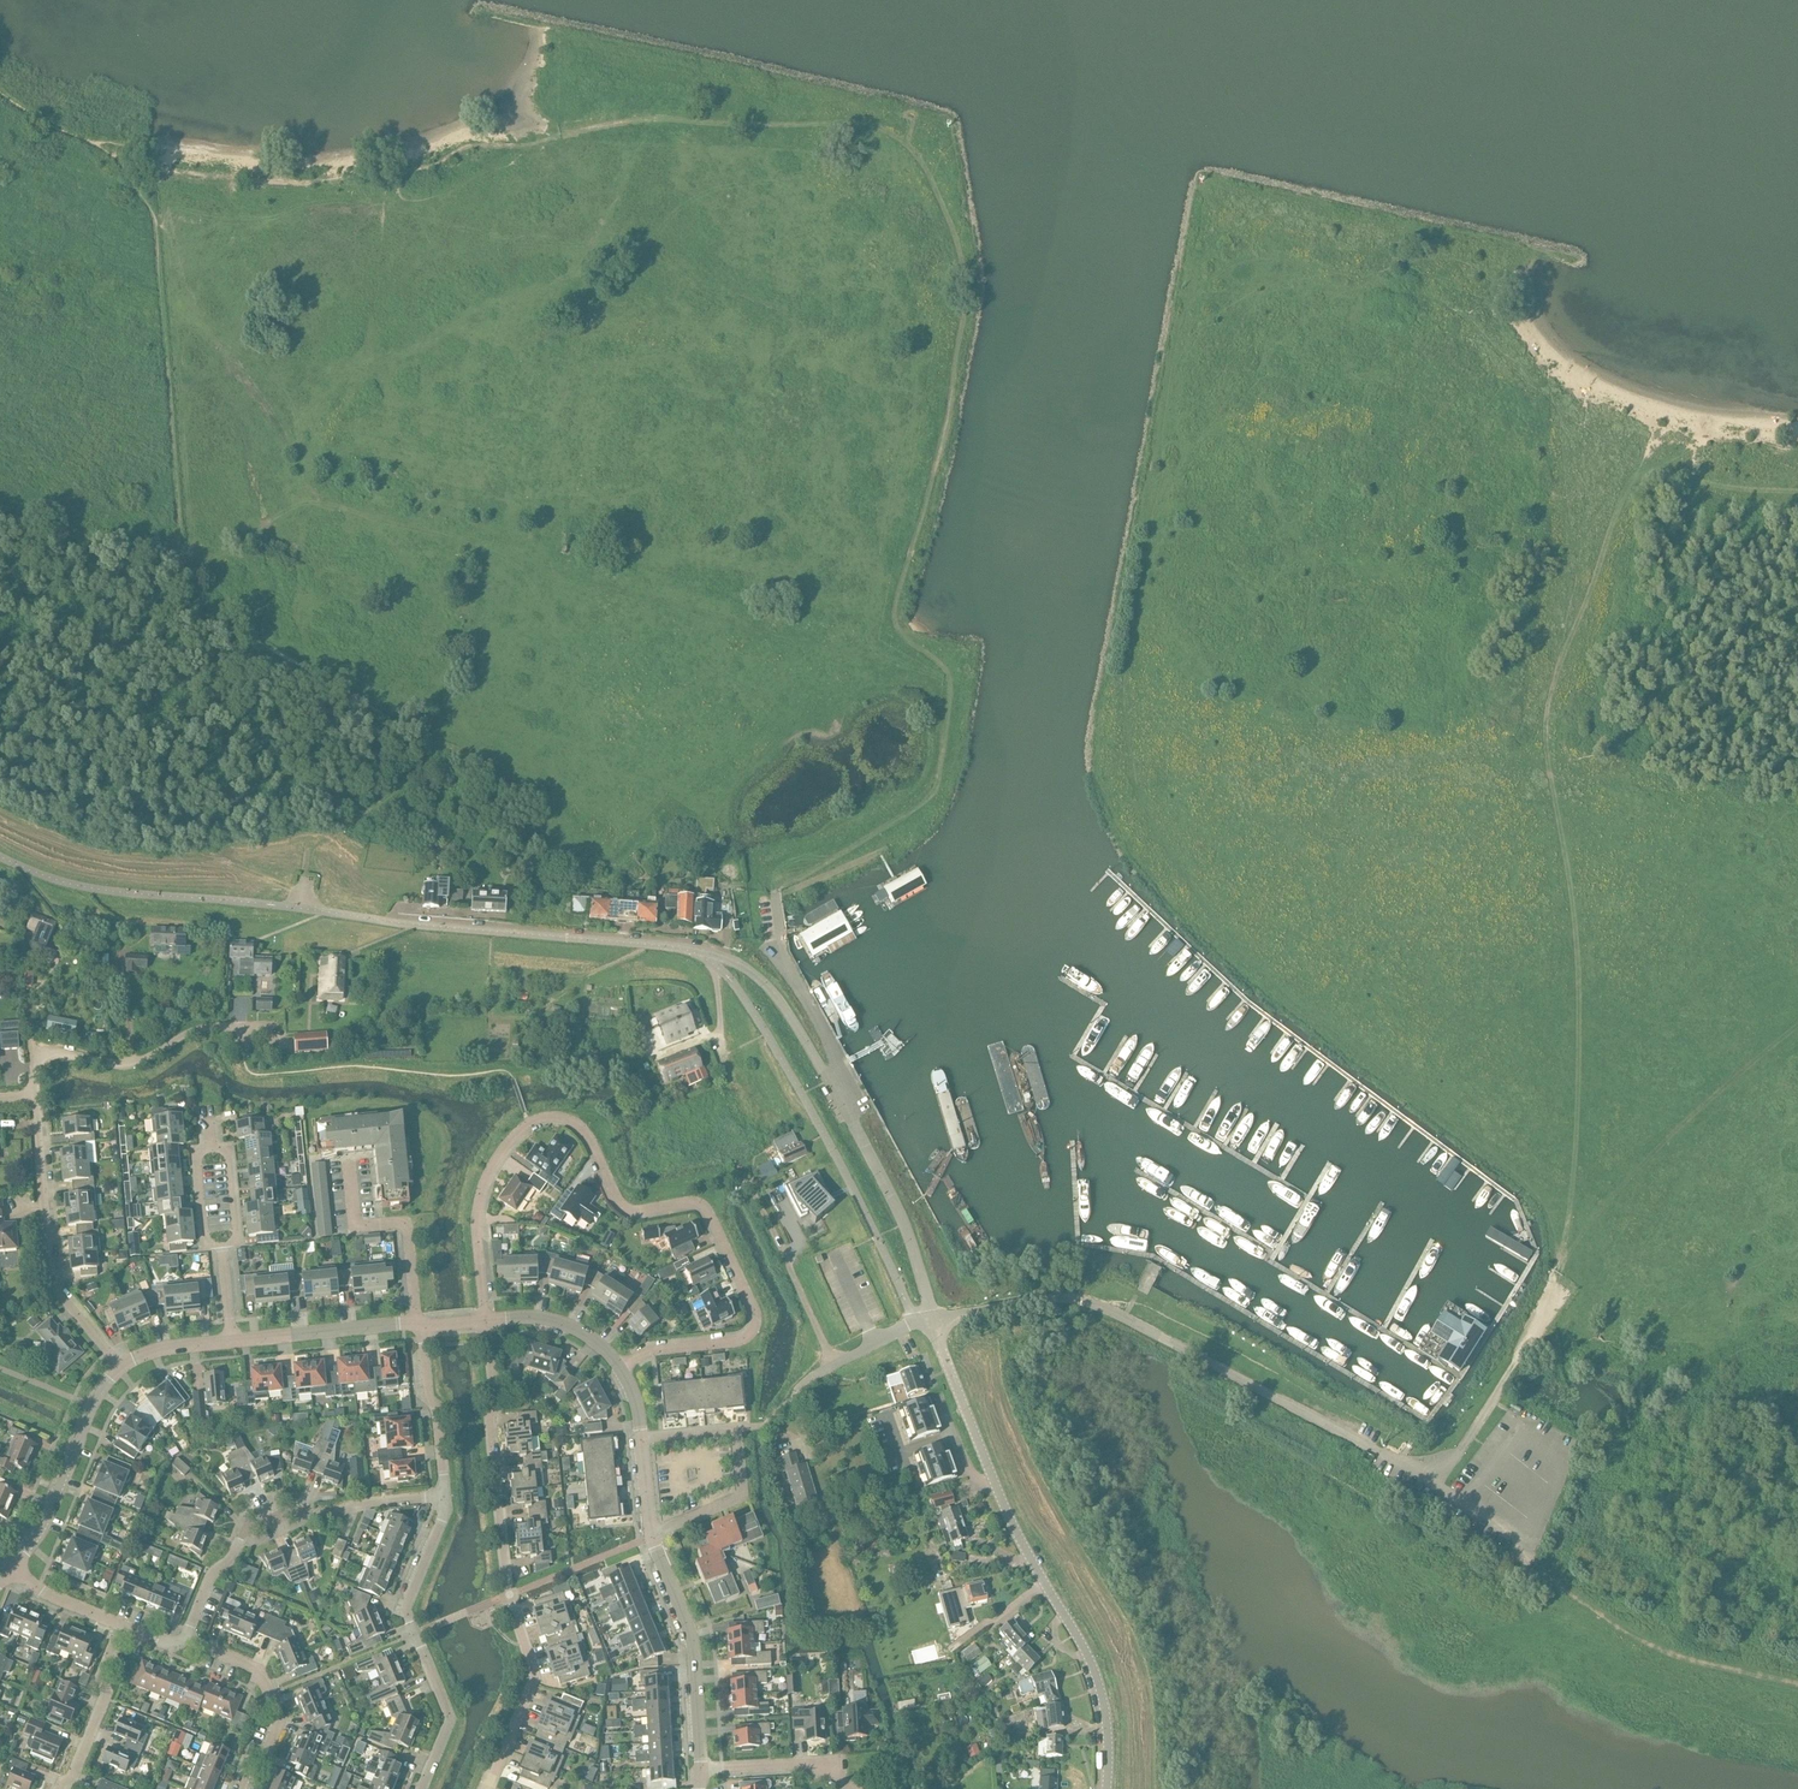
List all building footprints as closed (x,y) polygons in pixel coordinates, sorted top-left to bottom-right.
[(936,863),(874,894),(883,912),(945,882),(936,863)] [(697,879),(695,917),(694,929),(721,931),(722,913),(714,913),(715,903),(709,902),(709,899),(706,899),(706,891),(714,891),(715,880),(697,879)] [(425,885),(424,895),(423,907),(439,908),(440,900),(447,900),(448,887),(449,882),(425,880),(425,885)] [(486,886),(485,892),(473,891),(471,911),(506,913),(507,895),(500,894),(501,887),(486,886)] [(573,897),(573,901),(572,913),(591,914),(590,920),(609,921),(610,907),(611,907),(611,903),(616,904),(616,900),(610,900),(610,896),(608,893),(591,891),(587,895),(587,898),(573,897)] [(669,891),(669,896),(666,896),(665,910),(677,910),(677,921),(693,926),(695,897),(678,897),(678,891),(669,891)] [(463,893),(453,892),(453,900),(462,901),(463,893)] [(611,907),(610,907),(609,921),(642,923),(643,902),(639,902),(639,894),(622,893),(621,901),(616,900),(616,904),(611,903),(611,907)] [(648,900),(647,902),(643,902),(642,923),(655,924),(656,912),(657,903),(655,903),(655,901),(648,900)] [(841,912),(801,934),(799,935),(812,956),(831,946),(834,951),(858,940),(841,912)] [(50,938),(52,935),(56,923),(33,914),(27,929),(39,933),(37,939),(33,937),(27,951),(51,961),(56,947),(44,942),(46,936),(50,938)] [(191,948),(185,948),(186,930),(153,929),(152,946),(177,947),(176,956),(191,957),(191,948)] [(231,943),(230,959),(240,959),(240,966),(244,970),(254,970),(254,975),(271,976),(272,959),(253,959),(253,944),(231,943)] [(137,968),(147,968),(147,957),(127,956),(126,967),(127,967),(127,972),(136,973),(137,968)] [(345,959),(321,958),(319,999),(342,1000),(345,959)] [(33,970),(25,969),(24,984),(25,984),(25,986),(31,987),(31,984),(33,984),(33,970)] [(48,992),(39,992),(39,1000),(47,1000),(48,992)] [(257,1000),(257,1011),(271,1011),(272,1000),(257,1000)] [(159,1003),(160,1012),(171,1012),(171,1003),(159,1003)] [(676,1008),(655,1017),(666,1043),(695,1031),(685,1007),(677,1010),(676,1008)] [(0,1023),(0,1029),(0,1032),(21,1030),(21,1022),(0,1023)] [(580,1037),(581,1027),(562,1026),(561,1036),(580,1037)] [(0,1034),(0,1037),(1,1051),(19,1050),(18,1033),(0,1034)] [(297,1052),(327,1050),(325,1035),(295,1037),(297,1052)] [(665,1083),(685,1075),(689,1087),(693,1085),(699,1083),(708,1079),(703,1067),(702,1068),(695,1050),(657,1065),(665,1083)] [(154,1119),(151,1119),(153,1134),(182,1131),(180,1116),(178,1116),(177,1109),(153,1111),(154,1119)] [(244,1124),(238,1125),(239,1140),(246,1139),(268,1137),(267,1122),(256,1123),(255,1116),(243,1117),(244,1124)] [(315,1127),(318,1154),(373,1149),(373,1146),(375,1145),(379,1149),(379,1151),(376,1151),(382,1207),(409,1204),(408,1186),(411,1186),(410,1174),(406,1174),(405,1161),(409,1160),(407,1141),(403,1142),(402,1129),(391,1131),(389,1119),(381,1120),(377,1121),(377,1117),(358,1119),(358,1123),(345,1124),(344,1120),(322,1122),(322,1126),(315,1127)] [(73,1121),(64,1122),(65,1138),(73,1137),(73,1144),(85,1143),(95,1142),(93,1120),(79,1121),(77,1119),(74,1119),(73,1121)] [(182,1131),(153,1134),(158,1134),(159,1147),(149,1148),(149,1150),(176,1147),(184,1146),(182,1131)] [(775,1157),(780,1155),(785,1165),(807,1154),(801,1144),(799,1145),(793,1134),(774,1144),(769,1146),(775,1157)] [(271,1151),(269,1137),(246,1139),(248,1153),(271,1151)] [(537,1177),(547,1184),(554,1188),(559,1181),(551,1175),(571,1148),(556,1138),(545,1154),(536,1147),(528,1160),(543,1171),(539,1177),(538,1176),(537,1177)] [(296,1139),(287,1140),(288,1148),(297,1147),(296,1139)] [(85,1143),(73,1144),(69,1145),(69,1152),(62,1152),(63,1167),(92,1165),(92,1164),(87,1165),(85,1143)] [(176,1147),(149,1150),(150,1163),(178,1160),(176,1147)] [(249,1166),(272,1164),(271,1151),(248,1153),(249,1166)] [(178,1160),(150,1163),(152,1176),(179,1173),(178,1160)] [(278,1163),(272,1164),(249,1166),(250,1180),(273,1177),(279,1177),(278,1163)] [(92,1165),(63,1167),(64,1182),(72,1182),(73,1189),(94,1187),(92,1165)] [(776,1169),(760,1176),(762,1183),(779,1177),(776,1169)] [(153,1190),(180,1187),(179,1173),(152,1176),(152,1177),(156,1176),(158,1189),(153,1189),(153,1190)] [(547,1184),(537,1177),(534,1174),(527,1184),(516,1176),(500,1199),(516,1211),(532,1188),(540,1194),(547,1184)] [(806,1180),(785,1191),(801,1219),(807,1216),(815,1224),(821,1218),(830,1210),(834,1206),(826,1198),(829,1196),(817,1174),(806,1180)] [(275,1191),(273,1177),(250,1180),(252,1193),(275,1191)] [(94,1187),(73,1189),(73,1196),(66,1197),(67,1212),(96,1209),(95,1194),(90,1194),(89,1187),(94,1187)] [(154,1203),(182,1200),(180,1187),(153,1190),(154,1203)] [(580,1218),(589,1225),(599,1212),(589,1206),(594,1198),(578,1187),(565,1206),(559,1202),(550,1214),(561,1222),(566,1215),(577,1223),(580,1218)] [(253,1200),(250,1200),(251,1207),(253,1206),(276,1204),(275,1191),(252,1193),(253,1200)] [(600,1211),(605,1202),(595,1197),(590,1206),(600,1211)] [(17,1248),(15,1224),(2,1225),(1,1218),(3,1218),(1,1200),(0,1200),(0,1250),(17,1248)] [(183,1206),(182,1200),(154,1203),(154,1204),(159,1204),(160,1216),(187,1213),(186,1206),(183,1206)] [(276,1204),(253,1206),(251,1207),(246,1207),(248,1222),(272,1220),(270,1206),(276,1205),(276,1204)] [(96,1209),(67,1212),(69,1227),(76,1226),(77,1233),(94,1231),(92,1210),(96,1210),(96,1209)] [(192,1228),(191,1221),(190,1213),(187,1213),(160,1216),(161,1217),(166,1217),(168,1230),(192,1228)] [(537,1213),(532,1220),(539,1225),(544,1217),(537,1213)] [(273,1233),(272,1220),(248,1222),(249,1237),(257,1236),(257,1244),(279,1242),(278,1233),(273,1233)] [(644,1242),(664,1238),(675,1260),(690,1253),(686,1244),(698,1238),(691,1224),(676,1231),(675,1227),(659,1230),(658,1228),(642,1231),(644,1242)] [(504,1234),(519,1233),(519,1225),(504,1226),(504,1234)] [(305,1226),(298,1234),(304,1239),(312,1238),(311,1231),(305,1226)] [(168,1230),(170,1253),(187,1251),(186,1243),(193,1243),(192,1228),(168,1230)] [(1533,1252),(1491,1228),(1485,1237),(1528,1261),(1533,1252)] [(98,1231),(94,1231),(77,1233),(77,1240),(70,1241),(71,1256),(100,1253),(98,1231)] [(364,1237),(365,1245),(380,1243),(379,1235),(364,1237)] [(138,1242),(129,1242),(130,1257),(139,1256),(138,1242)] [(501,1243),(492,1243),(494,1264),(501,1264),(501,1260),(501,1243)] [(245,1249),(237,1250),(238,1263),(246,1262),(245,1249)] [(549,1285),(565,1289),(573,1261),(572,1261),(571,1266),(553,1260),(555,1253),(548,1251),(546,1258),(544,1274),(551,1276),(549,1285)] [(127,1252),(118,1252),(119,1261),(127,1260),(127,1252)] [(100,1253),(71,1256),(73,1271),(80,1270),(81,1277),(98,1276),(96,1254),(100,1254),(100,1253)] [(536,1274),(544,1274),(546,1258),(547,1253),(544,1253),(540,1256),(540,1259),(520,1259),(520,1284),(537,1283),(536,1274)] [(178,1256),(169,1257),(169,1260),(176,1265),(178,1265),(178,1256)] [(816,1259),(818,1264),(824,1262),(821,1256),(816,1259)] [(687,1259),(673,1265),(677,1274),(685,1270),(693,1286),(716,1275),(713,1270),(715,1269),(712,1262),(710,1263),(708,1258),(690,1266),(687,1259)] [(520,1259),(503,1260),(503,1267),(498,1267),(499,1276),(504,1276),(504,1284),(520,1284),(520,1259)] [(583,1285),(590,1287),(597,1273),(587,1270),(589,1266),(573,1261),(565,1289),(581,1294),(583,1285)] [(370,1293),(367,1264),(351,1266),(351,1270),(343,1271),(345,1287),(353,1286),(354,1295),(370,1293)] [(385,1275),(384,1267),(368,1269),(368,1264),(367,1264),(370,1293),(387,1291),(386,1284),(391,1283),(390,1274),(385,1275)] [(345,1287),(343,1271),(335,1272),(335,1267),(318,1269),(321,1298),(338,1296),(337,1288),(345,1287)] [(295,1271),(294,1271),(296,1292),(304,1291),(305,1300),(321,1298),(318,1269),(318,1274),(295,1276),(295,1271)] [(296,1292),(294,1271),(270,1274),(273,1303),(289,1301),(288,1292),(296,1292)] [(592,1299),(606,1308),(622,1283),(608,1274),(605,1278),(597,1273),(590,1287),(597,1291),(592,1299)] [(273,1303),(270,1274),(245,1276),(247,1297),(255,1296),(256,1305),(273,1303)] [(646,1295),(655,1280),(647,1276),(638,1291),(646,1295)] [(180,1283),(183,1312),(199,1310),(198,1302),(207,1301),(207,1299),(205,1280),(180,1283)] [(96,1283),(86,1287),(89,1293),(98,1289),(96,1283)] [(152,1291),(155,1306),(166,1305),(167,1314),(183,1312),(180,1283),(164,1285),(164,1290),(152,1291)] [(624,1309),(631,1314),(642,1302),(645,1298),(622,1283),(606,1308),(620,1317),(624,1309)] [(706,1309),(704,1310),(712,1326),(724,1320),(726,1321),(732,1319),(732,1316),(735,1315),(727,1299),(719,1303),(718,1300),(719,1299),(714,1289),(700,1296),(706,1309)] [(123,1297),(134,1324),(149,1318),(146,1310),(155,1306),(152,1291),(140,1296),(138,1291),(123,1297)] [(134,1324),(123,1297),(122,1298),(124,1302),(101,1311),(108,1326),(115,1323),(119,1331),(134,1324)] [(88,1302),(83,1305),(90,1314),(95,1310),(88,1302)] [(642,1302),(631,1314),(636,1319),(629,1325),(640,1338),(662,1319),(651,1306),(648,1309),(642,1302)] [(685,1312),(681,1304),(673,1307),(677,1315),(685,1312)] [(1423,1350),(1459,1372),(1485,1331),(1449,1308),(1423,1350)] [(41,1323),(35,1316),(28,1323),(34,1330),(41,1323)] [(82,1353),(60,1327),(57,1329),(51,1321),(39,1332),(56,1351),(47,1359),(59,1373),(82,1353)] [(539,1372),(546,1349),(531,1345),(530,1348),(521,1349),(521,1356),(502,1358),(503,1376),(520,1374),(519,1365),(525,1364),(524,1368),(539,1372)] [(546,1349),(539,1372),(554,1377),(555,1373),(558,1374),(566,1363),(559,1357),(561,1354),(546,1349)] [(382,1373),(375,1374),(377,1393),(377,1389),(390,1388),(389,1381),(398,1380),(395,1356),(393,1356),(392,1353),(383,1354),(383,1357),(380,1357),(382,1373)] [(362,1356),(351,1357),(352,1360),(354,1384),(355,1395),(377,1393),(375,1374),(368,1375),(366,1359),(362,1359),(362,1356)] [(354,1384),(352,1360),(351,1357),(341,1358),(341,1361),(337,1362),(339,1378),(332,1378),(334,1397),(342,1396),(341,1393),(347,1392),(346,1385),(354,1384)] [(319,1360),(308,1361),(309,1365),(312,1396),(325,1394),(326,1398),(334,1397),(332,1378),(325,1379),(323,1363),(319,1363),(319,1360)] [(709,1368),(708,1360),(700,1361),(701,1369),(709,1368)] [(312,1396),(309,1365),(308,1361),(298,1362),(298,1366),(294,1366),(296,1382),(289,1383),(291,1402),(299,1401),(298,1390),(311,1389),(311,1396),(312,1396)] [(276,1365),(265,1366),(266,1369),(268,1393),(282,1392),(283,1402),(291,1402),(289,1383),(282,1384),(280,1368),(276,1368),(276,1365)] [(268,1393),(266,1369),(265,1366),(255,1367),(255,1370),(251,1371),(253,1387),(246,1387),(246,1391),(240,1392),(240,1399),(247,1398),(248,1406),(256,1405),(255,1394),(268,1393)] [(918,1369),(899,1375),(892,1378),(899,1400),(926,1391),(918,1369)] [(554,1384),(560,1389),(571,1375),(565,1370),(558,1379),(554,1384)] [(225,1404),(224,1394),(223,1374),(204,1375),(207,1405),(225,1404)] [(560,1402),(570,1390),(578,1380),(571,1375),(560,1389),(554,1397),(560,1402)] [(585,1378),(577,1387),(576,1389),(577,1391),(574,1393),(581,1407),(602,1395),(595,1382),(592,1383),(585,1378)] [(744,1414),(742,1387),(732,1388),(732,1384),(731,1379),(721,1380),(724,1410),(732,1409),(733,1415),(744,1414)] [(721,1380),(701,1382),(705,1417),(715,1416),(714,1411),(724,1410),(721,1380)] [(696,1418),(705,1417),(701,1382),(682,1384),(683,1389),(685,1414),(695,1413),(696,1418)] [(167,1384),(163,1387),(161,1386),(156,1390),(173,1412),(176,1410),(177,1411),(180,1411),(184,1408),(184,1406),(183,1404),(190,1399),(177,1383),(171,1388),(167,1384)] [(685,1414),(683,1389),(682,1384),(672,1386),(672,1390),(673,1394),(663,1395),(666,1422),(678,1421),(677,1415),(685,1414)] [(151,1394),(151,1396),(147,1399),(150,1404),(141,1411),(157,1425),(163,1420),(164,1421),(167,1422),(171,1419),(171,1416),(170,1415),(173,1412),(156,1390),(151,1394)] [(610,1409),(602,1395),(581,1407),(589,1420),(592,1418),(593,1421),(595,1421),(607,1420),(606,1411),(610,1409)] [(909,1444),(940,1433),(928,1400),(897,1411),(909,1444)] [(205,1405),(196,1406),(194,1406),(195,1423),(207,1421),(205,1405)] [(363,1407),(359,1410),(360,1415),(364,1417),(368,1417),(371,1414),(371,1409),(367,1407),(363,1407)] [(344,1410),(335,1410),(336,1420),(345,1419),(344,1410)] [(157,1425),(141,1411),(135,1420),(131,1417),(128,1421),(125,1422),(122,1427),(146,1442),(148,1439),(149,1440),(152,1439),(154,1435),(154,1432),(152,1431),(157,1425)] [(504,1426),(506,1441),(531,1438),(530,1424),(537,1423),(536,1412),(530,1413),(518,1414),(519,1421),(516,1421),(516,1425),(504,1426)] [(392,1414),(380,1415),(373,1416),(374,1424),(385,1423),(386,1436),(414,1434),(413,1423),(409,1423),(409,1420),(393,1421),(392,1414)] [(357,1418),(350,1423),(355,1429),(361,1425),(357,1418)] [(601,1424),(589,1425),(583,1426),(584,1434),(602,1432),(601,1424)] [(143,1446),(146,1442),(122,1427),(119,1432),(119,1435),(117,1439),(121,1442),(117,1449),(127,1455),(134,1460),(139,1453),(140,1454),(143,1453),(145,1449),(145,1446),(143,1446)] [(11,1428),(9,1435),(14,1437),(9,1449),(32,1459),(37,1446),(22,1440),(25,1433),(11,1428)] [(567,1428),(558,1429),(556,1429),(557,1437),(567,1436),(567,1428)] [(328,1443),(317,1474),(324,1476),(326,1478),(325,1482),(337,1486),(336,1488),(342,1490),(343,1477),(341,1477),(345,1466),(335,1463),(336,1446),(341,1432),(332,1429),(328,1443)] [(412,1448),(412,1445),(415,1444),(414,1434),(386,1436),(388,1450),(377,1451),(378,1459),(397,1457),(396,1450),(412,1448)] [(271,1466),(269,1452),(264,1455),(264,1457),(255,1461),(245,1448),(240,1437),(232,1440),(237,1451),(250,1481),(257,1478),(259,1478),(261,1482),(274,1476),(270,1466),(271,1466)] [(531,1438),(506,1441),(507,1456),(519,1454),(520,1458),(523,1457),(523,1464),(542,1462),(547,1462),(546,1453),(541,1454),(540,1451),(533,1452),(531,1438)] [(231,1439),(225,1441),(229,1449),(234,1446),(231,1439)] [(613,1460),(613,1456),(612,1452),(618,1451),(617,1439),(590,1442),(591,1452),(587,1452),(582,1453),(583,1463),(613,1460)] [(301,1449),(295,1447),(294,1460),(296,1460),(292,1471),(305,1475),(307,1471),(309,1471),(317,1474),(328,1443),(320,1440),(310,1454),(301,1451),(301,1449)] [(956,1478),(948,1457),(944,1445),(913,1456),(924,1489),(956,1478)] [(32,1459),(9,1449),(4,1462),(0,1460),(0,1468),(9,1472),(12,1465),(26,1472),(32,1459)] [(242,1484),(250,1481),(237,1451),(229,1455),(232,1471),(222,1475),(222,1473),(216,1476),(224,1486),(226,1485),(230,1495),(243,1490),(241,1486),(242,1484)] [(283,1453),(282,1455),(282,1458),(286,1461),(290,1461),(291,1458),(291,1455),(286,1452),(283,1453)] [(795,1454),(779,1459),(783,1473),(786,1472),(796,1505),(808,1502),(808,1503),(811,1502),(811,1501),(817,1499),(806,1465),(799,1467),(795,1454)] [(414,1465),(413,1463),(397,1464),(397,1457),(378,1459),(379,1467),(382,1467),(383,1472),(390,1472),(391,1480),(398,1479),(399,1482),(408,1481),(408,1478),(415,1477),(415,1475),(418,1474),(417,1465),(414,1465)] [(172,1465),(184,1477),(190,1470),(177,1458),(172,1465)] [(100,1470),(97,1475),(123,1486),(125,1482),(126,1483),(129,1482),(131,1478),(130,1475),(128,1474),(131,1467),(112,1459),(109,1466),(104,1464),(102,1469),(100,1470)] [(363,1459),(349,1460),(351,1482),(365,1481),(363,1459)] [(613,1460),(583,1463),(585,1482),(615,1479),(613,1460)] [(510,1476),(511,1491),(536,1488),(535,1474),(543,1474),(542,1462),(523,1464),(524,1471),(521,1472),(522,1475),(510,1476)] [(122,1490),(123,1486),(97,1475),(95,1481),(96,1483),(94,1488),(99,1490),(96,1497),(115,1505),(118,1498),(120,1499),(122,1497),(124,1493),(123,1490),(122,1490)] [(888,1483),(892,1495),(909,1490),(905,1478),(888,1483)] [(12,1507),(17,1494),(2,1488),(5,1481),(0,1479),(0,1502),(12,1507)] [(615,1479),(585,1482),(587,1501),(617,1498),(615,1479)] [(536,1488),(511,1491),(513,1506),(525,1505),(525,1508),(528,1508),(528,1514),(547,1513),(546,1502),(538,1502),(536,1488)] [(950,1493),(931,1499),(934,1509),(934,1511),(935,1511),(939,1525),(941,1531),(947,1529),(963,1524),(958,1509),(956,1509),(950,1511),(948,1506),(954,1504),(950,1493)] [(175,1515),(205,1527),(208,1521),(209,1519),(214,1521),(219,1508),(209,1504),(210,1502),(199,1494),(197,1500),(198,1501),(195,1510),(178,1507),(175,1515)] [(84,1508),(82,1513),(107,1524),(109,1520),(111,1521),(113,1520),(115,1516),(114,1513),(112,1512),(115,1505),(96,1497),(93,1504),(88,1502),(87,1507),(84,1508)] [(597,1511),(598,1520),(625,1518),(624,1506),(618,1507),(617,1498),(587,1501),(589,1512),(593,1511),(597,1511)] [(562,1500),(554,1501),(555,1510),(563,1509),(562,1500)] [(7,1519),(12,1507),(0,1502),(0,1516),(7,1519)] [(411,1508),(400,1509),(400,1513),(401,1515),(407,1517),(411,1508)] [(190,1549),(190,1550),(200,1558),(203,1552),(201,1551),(206,1539),(201,1538),(202,1535),(205,1527),(175,1515),(167,1512),(165,1518),(185,1534),(181,1544),(191,1548),(190,1549)] [(106,1528),(107,1524),(82,1513),(79,1519),(80,1521),(78,1526),(84,1528),(81,1535),(100,1543),(110,1547),(113,1540),(106,1537),(107,1535),(109,1531),(107,1528),(106,1528)] [(389,1513),(386,1521),(390,1522),(385,1534),(405,1542),(410,1530),(413,1523),(389,1513)] [(515,1526),(516,1541),(542,1539),(540,1525),(548,1524),(547,1513),(528,1514),(529,1521),(526,1522),(527,1525),(515,1526)] [(763,1537),(758,1524),(753,1513),(733,1521),(732,1519),(725,1522),(711,1527),(713,1534),(704,1538),(708,1548),(698,1553),(702,1562),(695,1565),(704,1586),(707,1585),(715,1605),(739,1595),(728,1567),(725,1568),(722,1562),(726,1561),(723,1554),(730,1551),(728,1548),(734,1546),(735,1549),(763,1537)] [(871,1523),(868,1513),(858,1516),(863,1527),(869,1525),(869,1524),(871,1523)] [(364,1518),(361,1525),(368,1528),(371,1521),(364,1518)] [(952,1545),(961,1541),(968,1539),(963,1524),(947,1529),(952,1545)] [(815,1535),(818,1545),(828,1541),(825,1532),(815,1535)] [(400,1555),(405,1542),(385,1534),(380,1546),(400,1555)] [(68,1546),(66,1551),(92,1562),(93,1558),(95,1559),(97,1558),(99,1554),(98,1551),(97,1550),(100,1543),(81,1535),(78,1542),(73,1540),(71,1545),(68,1546)] [(296,1550),(289,1553),(301,1583),(309,1580),(307,1563),(317,1559),(313,1548),(314,1548),(315,1548),(313,1535),(307,1537),(308,1539),(296,1544),(298,1548),(296,1550)] [(332,1555),(340,1559),(347,1543),(338,1539),(332,1555)] [(543,1553),(542,1539),(516,1541),(518,1556),(530,1555),(530,1558),(533,1558),(534,1565),(552,1563),(551,1552),(543,1553)] [(134,1549),(142,1552),(151,1556),(154,1549),(145,1545),(137,1542),(134,1549)] [(395,1567),(400,1555),(380,1546),(375,1559),(395,1567)] [(163,1553),(154,1549),(151,1556),(160,1559),(163,1553)] [(92,1562),(66,1551),(64,1557),(65,1559),(63,1564),(68,1566),(65,1574),(84,1581),(87,1574),(88,1574),(91,1573),(93,1569),(92,1566),(90,1566),(92,1562)] [(259,1557),(267,1568),(269,1567),(273,1577),(283,1573),(293,1586),(301,1583),(289,1553),(281,1556),(279,1556),(277,1552),(265,1557),(265,1555),(259,1557)] [(167,1563),(176,1566),(179,1559),(170,1556),(167,1563)] [(370,1571),(390,1579),(395,1567),(375,1559),(371,1557),(366,1569),(370,1570),(370,1571)] [(179,1559),(176,1566),(185,1570),(188,1563),(179,1559)] [(906,1574),(903,1563),(889,1567),(893,1578),(906,1574)] [(244,1565),(240,1576),(246,1578),(244,1583),(253,1587),(259,1571),(252,1568),(244,1565)] [(121,1593),(134,1598),(141,1580),(134,1577),(136,1572),(123,1566),(116,1583),(123,1586),(121,1593)] [(601,1572),(604,1580),(609,1578),(611,1585),(599,1590),(601,1595),(634,1581),(632,1578),(635,1576),(631,1568),(618,1573),(616,1566),(601,1572)] [(110,1583),(110,1582),(114,1573),(107,1570),(103,1579),(110,1583)] [(384,1592),(390,1579),(370,1571),(365,1583),(361,1581),(358,1589),(372,1595),(375,1588),(384,1592)] [(154,1585),(141,1580),(134,1598),(146,1603),(154,1585)] [(941,1582),(931,1586),(934,1592),(943,1589),(944,1591),(953,1587),(952,1585),(954,1585),(952,1580),(951,1581),(951,1580),(941,1584),(941,1582)] [(229,1581),(225,1592),(231,1595),(236,1584),(229,1581)] [(634,1581),(601,1595),(603,1600),(616,1595),(618,1602),(641,1592),(638,1584),(635,1585),(634,1581)] [(965,1587),(939,1595),(949,1630),(969,1624),(964,1607),(970,1605),(971,1605),(979,1602),(987,1600),(982,1583),(981,1583),(976,1584),(965,1587)] [(146,1603),(159,1608),(167,1590),(154,1585),(146,1603)] [(169,1585),(167,1590),(159,1608),(172,1614),(175,1606),(183,1609),(189,1593),(178,1589),(169,1585)] [(347,1600),(359,1629),(379,1621),(378,1618),(381,1617),(378,1610),(377,1609),(376,1608),(374,1608),(368,1610),(367,1607),(371,1597),(351,1589),(350,1592),(344,1589),(341,1597),(347,1600)] [(315,1591),(308,1594),(312,1604),(320,1601),(315,1591)] [(611,1619),(644,1605),(642,1602),(645,1600),(641,1592),(618,1602),(621,1609),(609,1614),(611,1619)] [(572,1613),(572,1612),(568,1600),(565,1601),(563,1593),(534,1602),(538,1615),(535,1615),(538,1624),(572,1613)] [(757,1611),(780,1605),(778,1595),(754,1601),(757,1611)] [(224,1630),(237,1635),(246,1613),(239,1610),(241,1606),(240,1604),(239,1603),(228,1599),(221,1614),(229,1617),(224,1630)] [(277,1600),(273,1608),(281,1611),(284,1604),(277,1600)] [(628,1626),(651,1616),(648,1608),(645,1609),(644,1605),(611,1619),(613,1624),(626,1619),(628,1626)] [(29,1612),(16,1606),(10,1620),(3,1617),(0,1625),(0,1635),(8,1639),(11,1632),(19,1635),(29,1612)] [(782,1607),(775,1608),(775,1617),(783,1617),(782,1607)] [(43,1618),(29,1612),(19,1635),(28,1639),(26,1646),(38,1651),(45,1634),(38,1631),(43,1618)] [(263,1620),(246,1613),(237,1635),(250,1641),(256,1626),(265,1630),(265,1632),(272,1635),(279,1620),(271,1617),(267,1615),(265,1616),(263,1620)] [(577,1626),(572,1613),(538,1624),(540,1633),(543,1632),(547,1644),(576,1635),(574,1627),(577,1626)] [(621,1643),(654,1629),(652,1626),(655,1624),(651,1616),(628,1626),(631,1633),(619,1638),(621,1643)] [(286,1623),(279,1620),(272,1635),(280,1638),(281,1635),(285,1637),(288,1643),(276,1648),(281,1661),(303,1652),(298,1639),(296,1640),(292,1630),(285,1627),(286,1623)] [(380,1624),(379,1621),(359,1629),(362,1636),(347,1648),(350,1656),(378,1645),(375,1638),(385,1634),(384,1633),(385,1632),(386,1631),(386,1629),(383,1623),(380,1624)] [(728,1631),(729,1645),(753,1644),(752,1634),(764,1634),(764,1628),(768,1628),(768,1622),(763,1623),(763,1622),(754,1622),(742,1623),(743,1630),(728,1631)] [(1008,1647),(1005,1650),(1006,1652),(1011,1648),(1016,1654),(1026,1646),(1030,1641),(1013,1622),(999,1634),(1008,1644),(1006,1645),(1008,1647)] [(325,1625),(321,1631),(326,1634),(330,1629),(325,1625)] [(70,1655),(79,1632),(65,1627),(59,1641),(52,1638),(46,1652),(58,1657),(61,1651),(70,1655)] [(638,1650),(661,1640),(658,1632),(655,1633),(654,1629),(621,1643),(623,1648),(635,1643),(638,1650)] [(93,1638),(79,1632),(70,1655),(78,1658),(76,1664),(88,1669),(93,1656),(87,1653),(93,1638)] [(548,1657),(551,1665),(585,1654),(581,1641),(578,1642),(576,1635),(547,1644),(551,1656),(548,1657)] [(665,1648),(661,1640),(638,1650),(641,1657),(637,1658),(639,1663),(639,1668),(658,1667),(657,1657),(664,1654),(662,1650),(665,1648)] [(599,1644),(586,1647),(588,1653),(600,1650),(599,1644)] [(753,1653),(753,1644),(729,1645),(730,1660),(744,1659),(745,1666),(771,1665),(771,1664),(775,1664),(775,1658),(771,1658),(770,1652),(753,1653)] [(982,1654),(974,1644),(962,1653),(970,1663),(982,1654)] [(1016,1675),(1018,1673),(1022,1676),(1026,1672),(1027,1673),(1031,1669),(1040,1660),(1026,1646),(1016,1654),(1011,1648),(1006,1652),(1017,1663),(1010,1669),(1016,1675)] [(916,1665),(926,1663),(922,1649),(912,1651),(916,1665)] [(344,1656),(342,1650),(335,1652),(338,1659),(344,1656)] [(595,1653),(597,1659),(604,1657),(602,1651),(595,1653)] [(33,1652),(28,1665),(35,1668),(40,1655),(33,1652)] [(303,1652),(281,1661),(286,1674),(299,1669),(302,1676),(318,1670),(313,1659),(313,1658),(310,1657),(306,1658),(303,1652)] [(381,1654),(354,1665),(357,1673),(376,1671),(379,1678),(400,1670),(398,1667),(401,1665),(398,1659),(397,1658),(396,1657),(394,1657),(384,1661),(381,1654)] [(585,1654),(551,1665),(553,1674),(556,1673),(560,1686),(572,1682),(589,1676),(587,1669),(590,1668),(585,1654)] [(3,1672),(9,1673),(14,1662),(0,1657),(0,1680),(3,1672)] [(992,1666),(985,1657),(973,1666),(980,1675),(992,1666)] [(124,1687),(131,1690),(133,1685),(149,1691),(159,1668),(142,1661),(136,1676),(130,1673),(124,1687)] [(1001,1662),(994,1667),(998,1672),(1005,1667),(1001,1662)] [(353,1666),(342,1670),(347,1682),(357,1678),(355,1672),(356,1672),(353,1666)] [(159,1668),(149,1691),(166,1698),(175,1675),(159,1668)] [(401,1673),(400,1670),(379,1678),(382,1685),(367,1697),(370,1705),(387,1698),(398,1694),(398,1693),(395,1687),(405,1683),(404,1682),(406,1681),(406,1680),(406,1678),(403,1672),(401,1673)] [(44,1674),(36,1671),(31,1684),(43,1688),(46,1679),(43,1678),(44,1674)] [(658,1671),(646,1671),(639,1672),(640,1685),(645,1685),(645,1692),(670,1691),(669,1682),(667,1682),(666,1677),(659,1678),(658,1671)] [(767,1684),(767,1678),(771,1678),(771,1673),(766,1673),(766,1672),(745,1673),(746,1680),(731,1681),(732,1696),(756,1694),(755,1685),(767,1684)] [(1050,1673),(1039,1677),(1032,1679),(1018,1686),(1021,1696),(1034,1692),(1036,1698),(1044,1696),(1047,1705),(1059,1701),(1056,1691),(1050,1673)] [(977,1683),(982,1689),(993,1680),(987,1674),(977,1683)] [(175,1675),(166,1698),(182,1705),(191,1682),(175,1675)] [(796,1677),(787,1677),(788,1694),(797,1694),(796,1677)] [(326,1691),(326,1690),(321,1678),(306,1685),(309,1692),(296,1698),(302,1711),(324,1701),(321,1695),(325,1693),(326,1691)] [(627,1679),(611,1681),(612,1693),(628,1692),(627,1679)] [(839,1700),(838,1683),(838,1680),(828,1681),(829,1700),(839,1700)] [(207,1688),(191,1682),(182,1705),(199,1712),(200,1707),(208,1688),(207,1688)] [(354,1688),(352,1682),(346,1685),(348,1690),(354,1688)] [(61,1725),(64,1718),(70,1721),(77,1705),(71,1702),(77,1689),(62,1683),(56,1697),(55,1696),(48,1711),(50,1712),(47,1719),(61,1725)] [(200,1707),(217,1714),(226,1691),(209,1684),(207,1688),(208,1688),(200,1707)] [(597,1684),(596,1696),(605,1697),(606,1685),(597,1684)] [(242,1697),(226,1691),(217,1714),(233,1721),(231,1725),(237,1728),(243,1715),(236,1712),(242,1697)] [(670,1691),(645,1692),(646,1700),(632,1701),(632,1706),(668,1704),(668,1700),(671,1700),(670,1691)] [(619,1694),(609,1694),(609,1702),(619,1702),(619,1694)] [(757,1704),(756,1694),(732,1696),(733,1710),(748,1709),(748,1716),(769,1715),(769,1714),(773,1714),(773,1709),(769,1709),(768,1703),(757,1704)] [(837,1713),(837,1715),(838,1727),(845,1726),(846,1741),(854,1741),(854,1738),(867,1737),(866,1726),(878,1725),(877,1713),(878,1712),(866,1713),(865,1705),(864,1695),(854,1696),(855,1708),(844,1708),(844,1713),(837,1713)] [(393,1727),(413,1735),(415,1732),(417,1734),(420,1727),(420,1725),(420,1724),(418,1723),(419,1722),(406,1717),(407,1715),(399,1696),(388,1701),(385,1702),(391,1718),(396,1720),(393,1727)] [(542,1716),(575,1730),(581,1717),(578,1716),(581,1708),(564,1701),(553,1697),(548,1709),(545,1708),(542,1716)] [(329,1714),(324,1701),(302,1711),(307,1723),(319,1718),(322,1725),(320,1728),(317,1727),(314,1734),(332,1742),(335,1734),(328,1732),(331,1725),(327,1715),(329,1714)] [(144,1703),(140,1711),(147,1714),(150,1705),(144,1703)] [(668,1704),(632,1706),(633,1711),(646,1711),(647,1718),(672,1717),(671,1708),(668,1708),(668,1704)] [(1019,1705),(1010,1708),(1012,1715),(1021,1712),(1019,1705)] [(162,1706),(159,1715),(157,1718),(164,1721),(165,1718),(163,1717),(167,1708),(162,1706)] [(1044,1711),(1041,1711),(1044,1730),(1064,1727),(1061,1706),(1044,1708),(1044,1711)] [(610,1707),(607,1707),(607,1721),(613,1720),(617,1720),(616,1707),(614,1707),(610,1707)] [(824,1740),(823,1728),(823,1712),(806,1713),(806,1710),(792,1710),(793,1729),(802,1728),(806,1732),(806,1741),(824,1740)] [(536,1737),(564,1749),(567,1742),(570,1743),(575,1730),(542,1716),(538,1724),(541,1725),(536,1737)] [(19,1717),(17,1722),(24,1725),(26,1720),(19,1717)] [(672,1717),(647,1718),(647,1726),(634,1727),(634,1732),(669,1730),(669,1726),(672,1725),(672,1717)] [(46,1755),(44,1760),(53,1764),(62,1741),(42,1733),(45,1725),(31,1719),(25,1733),(36,1738),(31,1748),(46,1755)] [(130,1741),(127,1747),(141,1753),(148,1736),(141,1733),(143,1729),(121,1719),(114,1734),(130,1741)] [(606,1729),(614,1729),(613,1720),(607,1721),(605,1721),(606,1729)] [(189,1722),(187,1726),(185,1725),(184,1729),(190,1731),(191,1728),(193,1723),(189,1722)] [(769,1724),(761,1724),(749,1725),(749,1732),(734,1733),(735,1748),(742,1748),(742,1751),(752,1750),(752,1747),(759,1747),(758,1737),(770,1736),(770,1730),(774,1730),(773,1724),(770,1725),(769,1724)] [(412,1739),(413,1735),(393,1727),(390,1735),(371,1732),(368,1740),(384,1747),(395,1751),(398,1744),(408,1748),(410,1748),(411,1747),(412,1746),(415,1740),(412,1739)] [(1000,1737),(1014,1737),(1014,1728),(1000,1727),(1000,1737)] [(357,1735),(364,1738),(367,1731),(360,1728),(357,1735)] [(648,1737),(648,1744),(673,1743),(673,1734),(670,1734),(669,1730),(634,1732),(634,1737),(648,1737)] [(201,1731),(197,1739),(204,1742),(207,1734),(201,1731)] [(175,1736),(172,1742),(179,1746),(184,1735),(177,1732),(175,1736)] [(298,1736),(293,1749),(315,1758),(318,1752),(324,1755),(327,1754),(332,1742),(314,1734),(311,1741),(298,1736)] [(525,1756),(559,1770),(564,1757),(561,1756),(564,1749),(536,1737),(531,1748),(528,1748),(525,1756)] [(346,1738),(342,1746),(350,1750),(353,1741),(346,1738)] [(1045,1757),(1059,1757),(1062,1757),(1062,1739),(1045,1739),(1039,1739),(1038,1755),(1045,1755),(1045,1757)] [(179,1746),(172,1742),(169,1749),(177,1752),(179,1746)] [(673,1743),(648,1744),(649,1752),(635,1752),(635,1758),(671,1756),(671,1752),(674,1751),(673,1743)] [(205,1757),(224,1765),(229,1752),(211,1744),(205,1757)] [(976,1745),(966,1748),(970,1758),(980,1755),(976,1745)] [(342,1747),(343,1747),(337,1762),(344,1765),(350,1750),(342,1746),(342,1747)] [(125,1772),(127,1768),(133,1770),(137,1760),(141,1753),(127,1747),(124,1754),(109,1748),(103,1763),(125,1772)] [(297,1775),(308,1779),(313,1781),(318,1769),(317,1767),(312,1765),(315,1758),(293,1749),(288,1762),(300,1767),(297,1775)] [(368,1762),(366,1767),(397,1780),(402,1768),(394,1764),(396,1757),(380,1751),(377,1757),(374,1756),(371,1763),(368,1762)] [(200,1755),(195,1766),(219,1776),(224,1765),(205,1757),(200,1755)] [(525,1756),(522,1764),(524,1766),(519,1778),(547,1788),(548,1788),(551,1782),(553,1783),(559,1770),(525,1756)] [(671,1756),(635,1758),(636,1763),(650,1762),(650,1770),(675,1768),(674,1760),(671,1760),(671,1756)] [(10,1758),(5,1770),(12,1773),(6,1788),(29,1788),(34,1777),(20,1771),(24,1763),(10,1758)] [(165,1768),(169,1769),(175,1772),(178,1765),(168,1761),(165,1768)] [(195,1766),(190,1778),(214,1788),(219,1776),(195,1766)] [(397,1780),(366,1767),(364,1772),(375,1776),(372,1784),(385,1788),(394,1788),(397,1780)] [(646,1779),(647,1788),(673,1788),(672,1777),(675,1777),(675,1768),(650,1770),(645,1770),(646,1779)] [(1039,1788),(1056,1788),(1057,1770),(1041,1769),(1040,1780),(1039,1788)] [(284,1788),(293,1788),(297,1780),(278,1772),(273,1784),(284,1788)] [(337,1780),(326,1775),(322,1784),(333,1788),(337,1780)] [(214,1788),(190,1778),(186,1788),(214,1788)] [(771,1788),(771,1783),(769,1781),(742,1783),(742,1788),(770,1788),(771,1788)]
